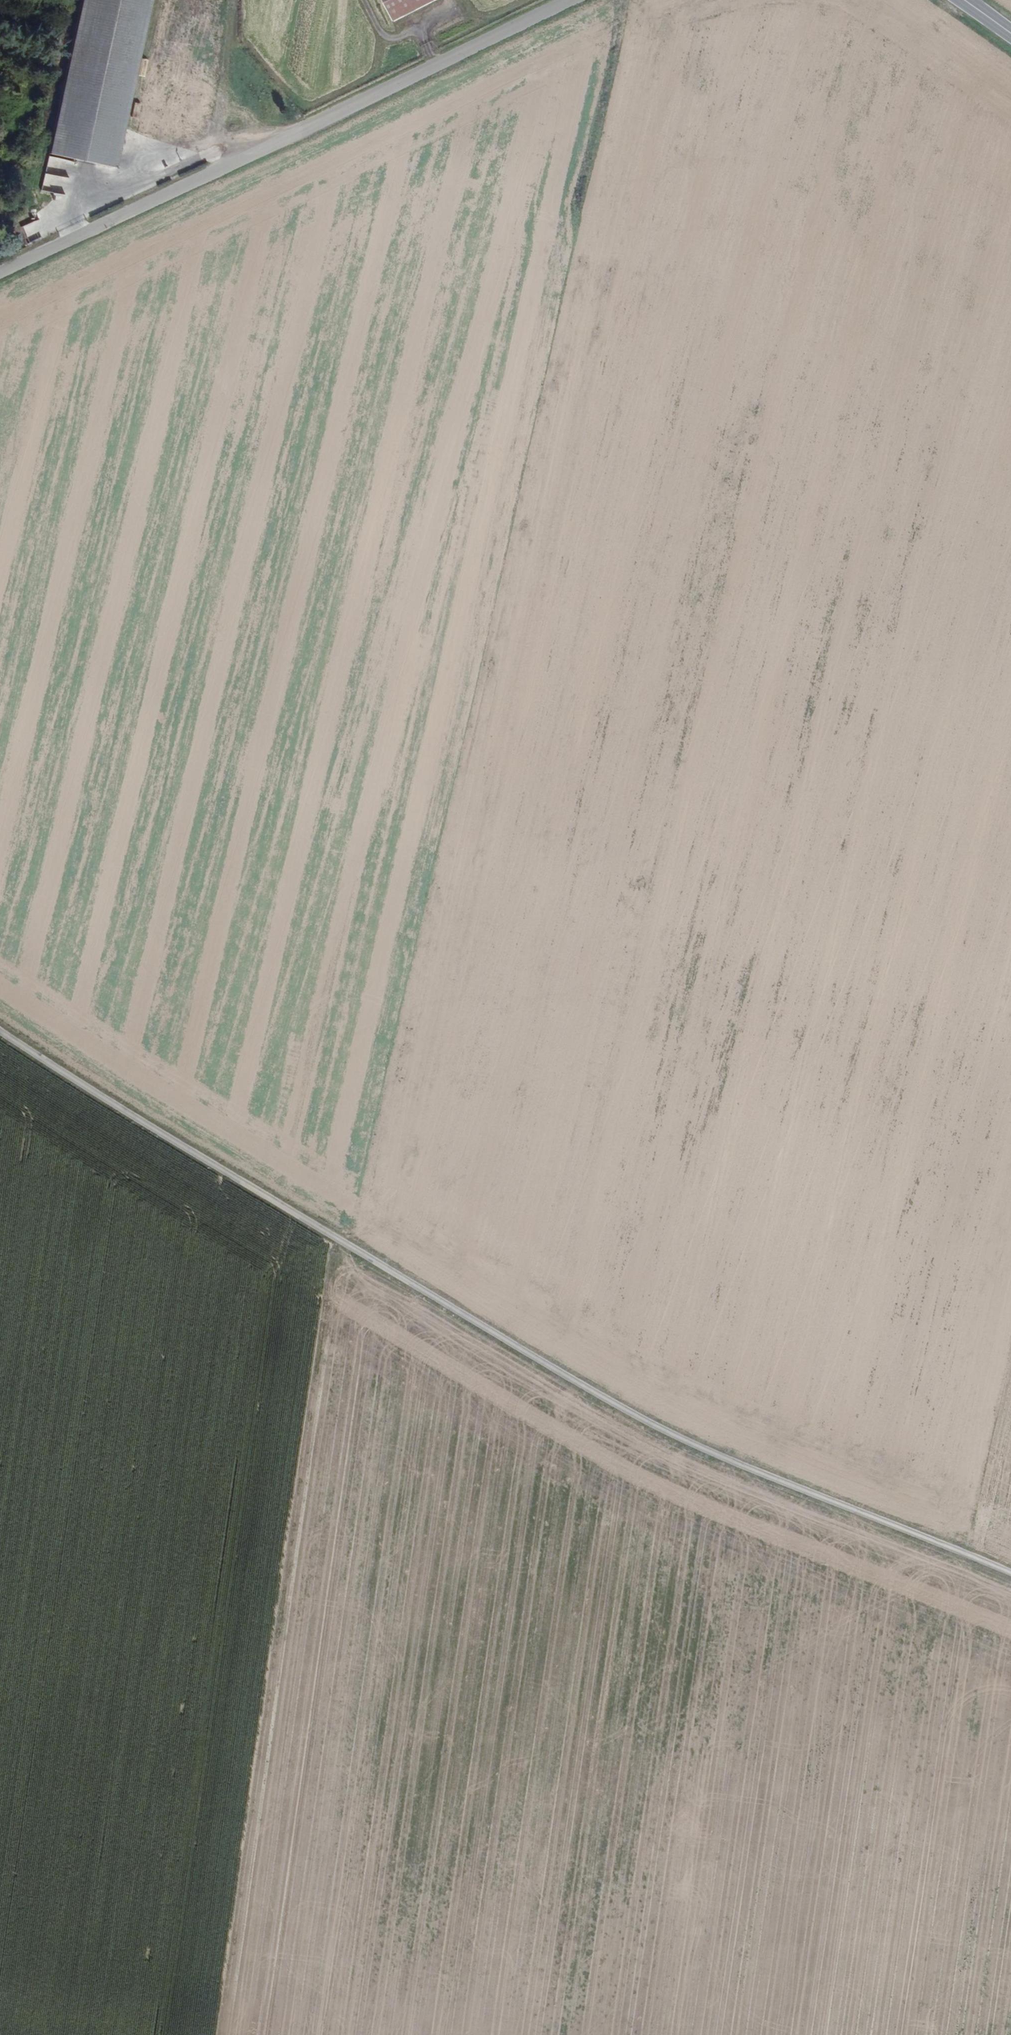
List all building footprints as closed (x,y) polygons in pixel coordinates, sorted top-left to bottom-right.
[(129,101),(150,0),(81,0),(49,153),(115,168),(129,101)] [(435,0),(379,0),(391,22),(435,0)]
